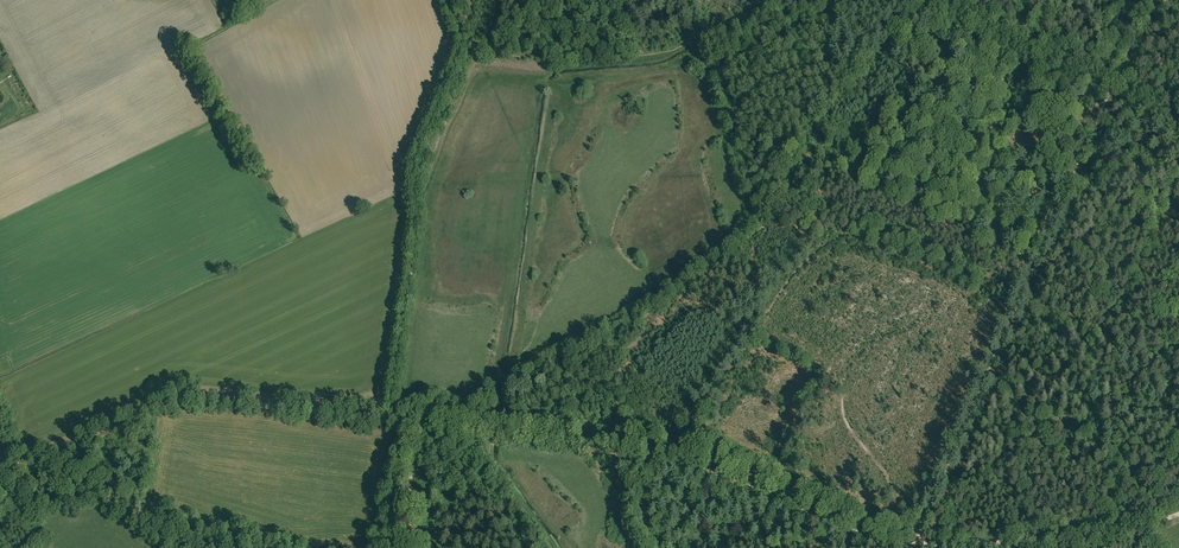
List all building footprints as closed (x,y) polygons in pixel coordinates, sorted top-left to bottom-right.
[(1085,100),(1081,103),(1079,99),(1074,102),(1076,106),(1078,105),(1082,112),(1089,108),(1085,100)]
